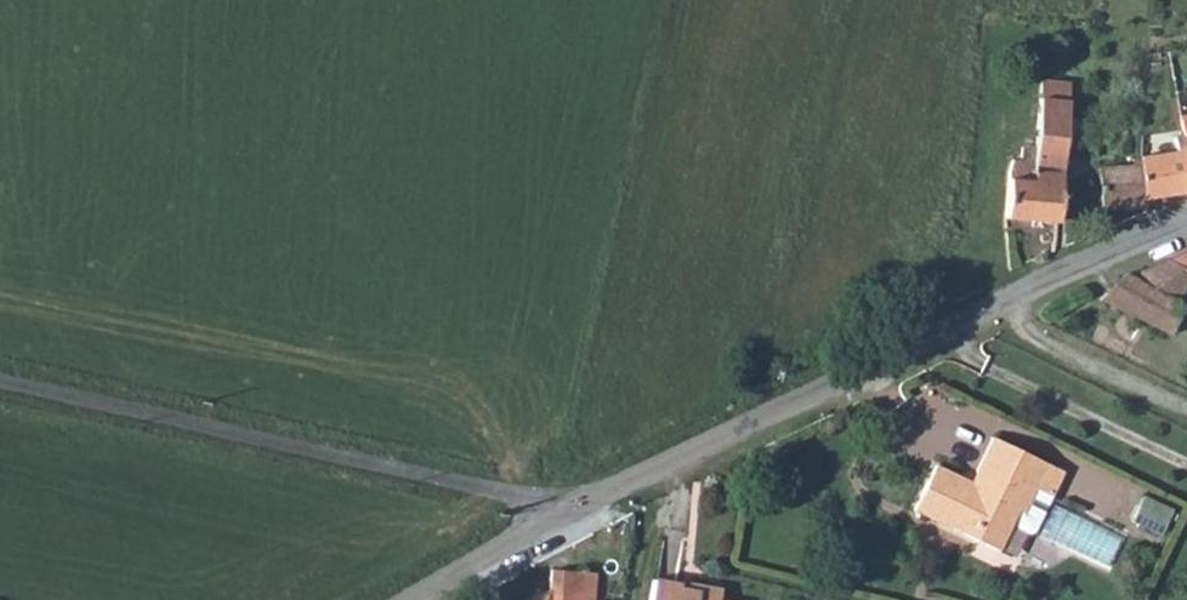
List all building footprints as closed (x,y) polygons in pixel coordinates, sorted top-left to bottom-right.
[(1008,174),(1004,219),(1057,223),(1070,84),(1041,81),(1035,149),(1022,148),(1020,161),(1012,161),(1008,174)] [(1141,166),(1144,199),(1186,193),(1186,159),(1183,137),(1174,139),(1177,153),(1140,158),(1141,166)] [(1144,199),(1141,166),(1099,169),(1101,211),(1144,199)] [(1160,266),(1186,281),(1186,280),(1186,251),(1160,266)] [(1186,281),(1160,266),(1130,282),(1126,278),(1102,292),(1164,325),(1173,311),(1186,318),(1186,304),(1173,297),(1186,281)] [(961,465),(925,449),(904,492),(989,531),(1001,505),(1019,514),(1025,512),(1041,480),(1025,472),(1037,448),(982,422),(961,465)] [(1053,456),(1037,448),(1025,472),(1041,480),(1053,456)] [(596,573),(550,567),(548,588),(524,599),(594,599),(596,573)] [(725,585),(727,573),(704,570),(703,579),(685,577),(686,571),(660,568),(656,599),(724,599),(725,585)] [(704,570),(686,569),(686,571),(685,577),(703,579),(704,570)] [(725,585),(724,599),(744,599),(746,587),(725,585)]
